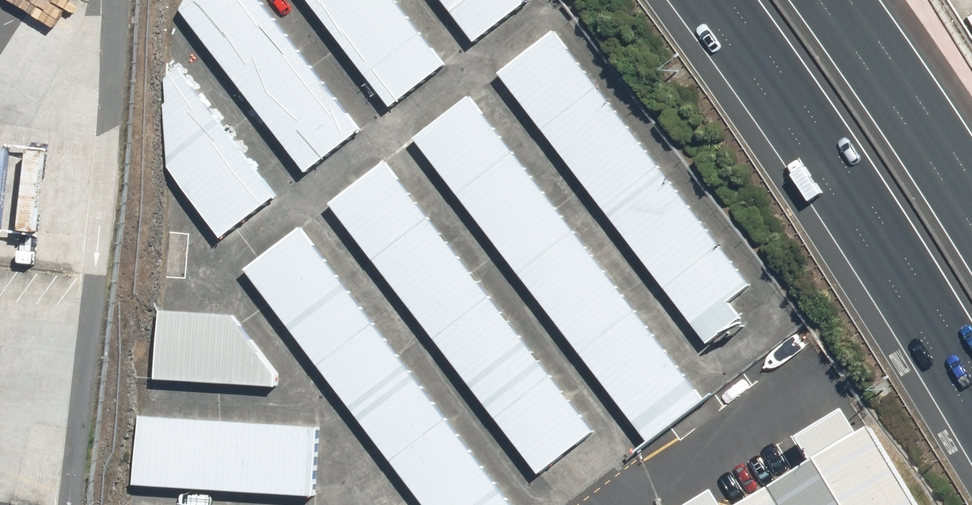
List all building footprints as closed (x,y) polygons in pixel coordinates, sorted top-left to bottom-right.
[(257,0),(193,0),(183,19),(301,174),(360,134),(257,0)] [(386,0),(298,0),(376,104),(433,62),(386,0)] [(523,0),(436,0),(470,43),(524,1),(523,0)] [(740,293),(540,37),(490,76),(690,332),(740,293)] [(269,192),(176,70),(168,175),(217,239),(269,192)] [(701,401),(465,100),(408,144),(644,445),(701,401)] [(388,167),(327,213),(540,492),(601,446),(388,167)] [(235,271),(415,504),(507,504),(294,226),(235,271)] [(229,316),(146,314),(152,386),(278,389),(229,316)] [(319,431),(141,419),(136,488),(314,501),(319,431)] [(733,504),(901,504),(855,431),(733,504)]
